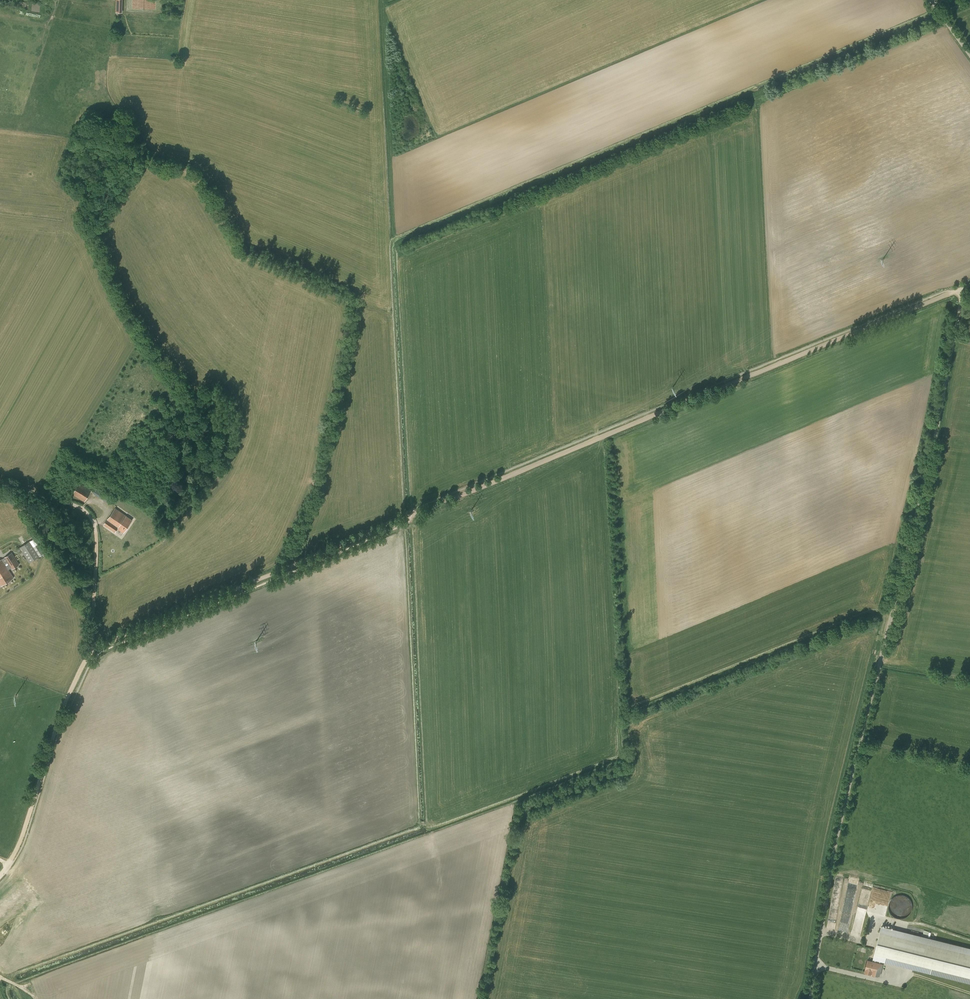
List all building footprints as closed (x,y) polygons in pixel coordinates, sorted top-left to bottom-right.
[(72,494),(85,502),(92,490),(79,483),(72,494)] [(93,493),(106,501),(110,496),(97,487),(93,493)] [(123,514),(116,509),(115,508),(104,524),(115,532),(117,529),(123,533),(132,520),(126,516),(123,514)] [(40,556),(30,541),(20,547),(29,563),(40,556)] [(9,564),(6,566),(9,571),(19,565),(11,553),(5,557),(9,564)] [(6,566),(2,559),(0,560),(0,584),(1,585),(13,578),(9,571),(6,566)] [(837,894),(841,895),(843,884),(835,883),(833,895),(837,895),(837,894)] [(862,890),(858,912),(866,914),(871,892),(862,890)] [(890,898),(894,915),(913,910),(909,893),(890,898)] [(883,964),(884,959),(969,980),(969,946),(882,925),(873,961),(868,959),(865,973),(879,977),(882,966),(883,964)]
